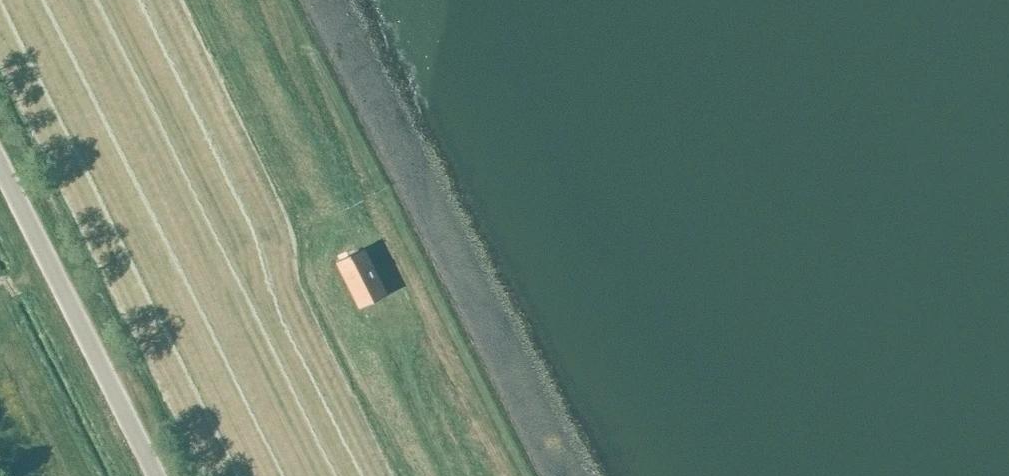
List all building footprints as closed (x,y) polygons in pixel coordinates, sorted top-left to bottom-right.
[(337,263),(359,306),(384,292),(363,251),(337,263)]
